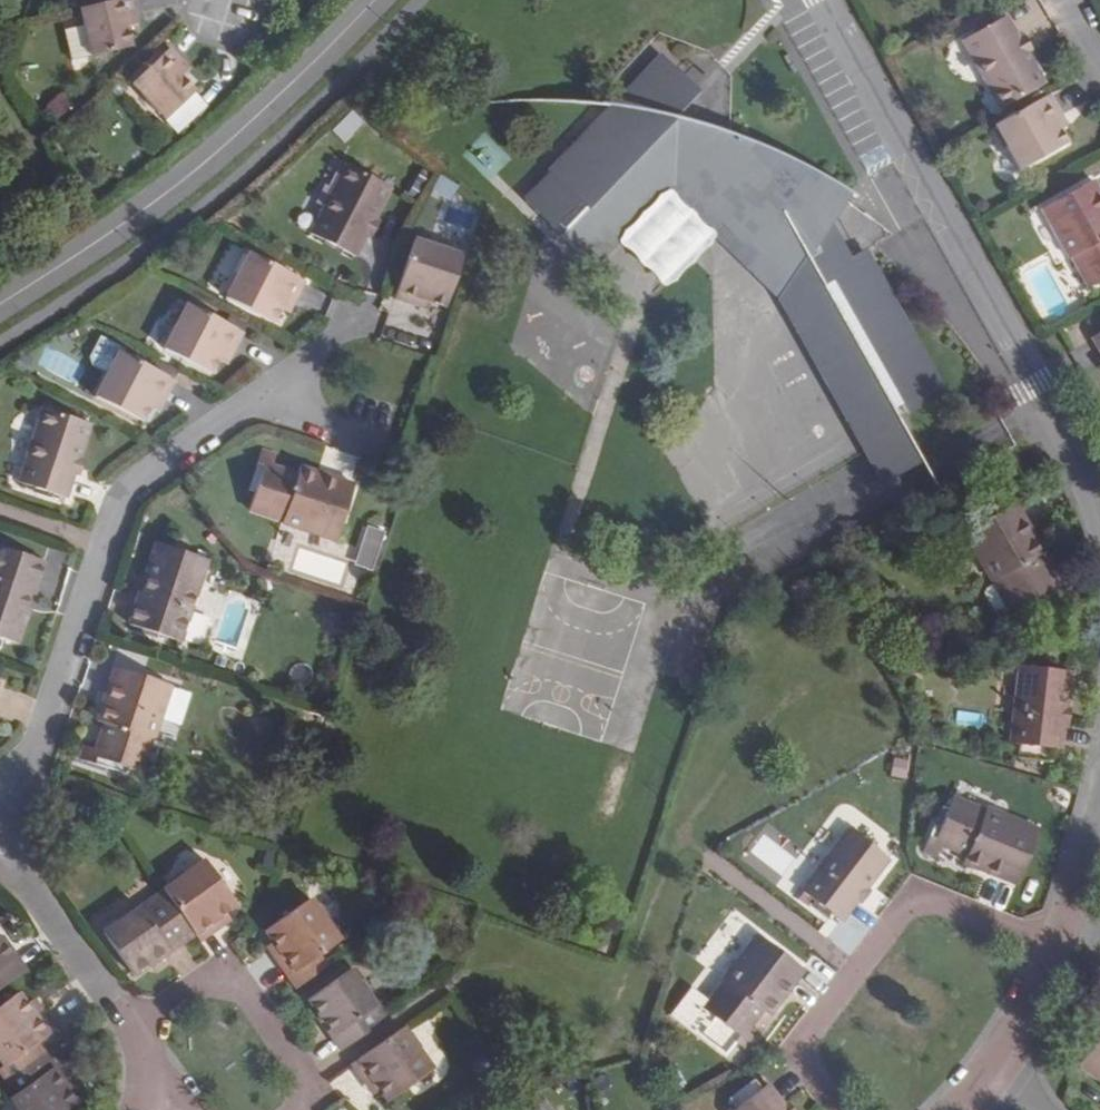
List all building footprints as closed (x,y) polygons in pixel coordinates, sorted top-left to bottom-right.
[(125,0),(118,0),(70,12),(81,60),(127,49),(122,29),(121,21),(130,18),(125,0)] [(1000,107),(1044,83),(1026,52),(1017,37),(1005,15),(962,40),(1000,107)] [(122,29),(131,26),(130,18),(121,21),(122,29)] [(1032,48),(1023,34),(1017,37),(1026,52),(1032,48)] [(166,121),(194,93),(181,78),(176,73),(184,66),(169,49),(131,85),(166,121)] [(780,302),(783,300),(851,419),(885,400),(891,409),(900,405),(904,413),(941,392),(935,379),(939,377),(869,254),(865,256),(862,251),(840,262),(825,270),(814,251),(824,235),(850,194),(840,187),(821,176),(796,164),(776,154),(749,142),(721,131),(685,119),(668,114),(689,91),(659,62),(553,173),(556,175),(528,205),(554,231),(557,228),(563,234),(561,236),(589,263),(663,188),(780,302)] [(184,66),(176,73),(181,78),(189,71),(184,66)] [(57,91),(45,108),(60,119),(73,102),(57,91)] [(209,108),(194,93),(166,121),(180,135),(209,108)] [(1056,123),(1064,119),(1049,93),(994,125),(1020,170),(1067,142),(1060,130),(1056,123)] [(1064,119),(1056,123),(1060,130),(1068,126),(1064,119)] [(391,188),(347,166),(313,235),(357,257),(391,188)] [(1092,178),(1042,207),(1070,257),(1072,257),(1083,275),(1095,268),(1099,276),(1099,193),(1092,178)] [(662,281),(702,240),(661,200),(621,241),(662,281)] [(814,251),(825,270),(840,262),(824,235),(814,251)] [(462,253),(412,237),(392,299),(418,306),(421,298),(445,306),(462,253)] [(306,284),(250,255),(225,302),(273,327),(285,304),(293,308),(306,284)] [(243,334),(186,304),(162,350),(211,375),(223,354),(230,358),(243,334)] [(174,382),(118,353),(93,400),(141,425),(153,402),(161,406),(174,382)] [(888,484),(922,465),(891,409),(885,400),(851,419),(888,484)] [(83,429),(36,415),(12,486),(59,501),(83,429)] [(256,466),(261,467),(247,510),(281,521),(280,523),(335,541),(354,486),(298,467),(295,475),(270,466),(275,455),(261,450),(256,466)] [(1011,456),(1001,462),(1010,479),(1021,474),(1011,456)] [(1042,554),(1014,503),(963,533),(992,583),(994,582),(1011,612),(1022,607),(1025,612),(1066,589),(1059,574),(1048,580),(1036,558),(1042,554)] [(368,525),(355,563),(373,569),(387,531),(368,525)] [(180,643),(206,560),(156,544),(129,626),(180,643)] [(17,645),(30,609),(25,608),(29,595),(34,596),(44,563),(0,548),(0,639),(17,645)] [(1068,671),(1019,666),(1010,745),(1019,746),(1018,760),(1051,763),(1053,749),(1060,749),(1062,725),(1065,707),(1068,671)] [(96,760),(127,770),(139,773),(151,739),(153,739),(170,686),(114,668),(96,721),(104,724),(96,749),(85,745),(79,761),(94,766),(96,760)] [(182,721),(190,692),(174,687),(166,716),(182,721)] [(1069,726),(1071,708),(1065,707),(1062,725),(1069,726)] [(94,766),(125,776),(127,770),(96,760),(94,766)] [(984,810),(953,798),(947,810),(936,839),(929,837),(923,851),(937,857),(942,846),(964,855),(962,864),(1017,886),(1039,830),(984,808),(984,810)] [(947,810),(941,807),(929,837),(936,839),(947,810)] [(889,860),(850,829),(801,892),(840,922),(854,903),(866,888),(889,860)] [(204,860),(163,892),(166,896),(194,936),(199,943),(222,927),(216,920),(237,905),(204,860)] [(859,907),(872,892),(866,888),(854,903),(859,907)] [(170,953),(194,936),(166,896),(143,913),(139,908),(103,934),(133,976),(169,951),(170,953)] [(280,951),(273,955),(298,989),(323,971),(315,960),(341,942),(310,899),(265,931),(280,951)] [(722,980),(724,982),(702,1011),(738,1038),(734,1044),(746,1053),(756,1039),(747,1032),(762,1012),(769,1016),(804,970),(757,933),(722,980)] [(26,970),(16,955),(9,959),(0,946),(0,988),(26,970)] [(350,970),(308,999),(341,1049),(396,1010),(386,997),(375,1005),(350,970)] [(0,1069),(0,1086),(1,1087),(45,1055),(38,1043),(55,1031),(40,1010),(33,1015),(18,993),(0,1006),(0,1063),(2,1067),(0,1069)] [(389,1103),(431,1070),(402,1028),(350,1065),(367,1088),(374,1082),(389,1103)] [(1079,1066),(1099,1082),(1099,1038),(1079,1066)] [(54,1066),(45,1055),(1,1087),(17,1109),(72,1109),(77,1106),(50,1068),(54,1066)] [(783,1105),(766,1084),(760,1089),(753,1079),(728,1099),(735,1109),(733,1109),(787,1109),(783,1105)] [(522,1103),(528,1109),(557,1109),(541,1089),(522,1103)]
